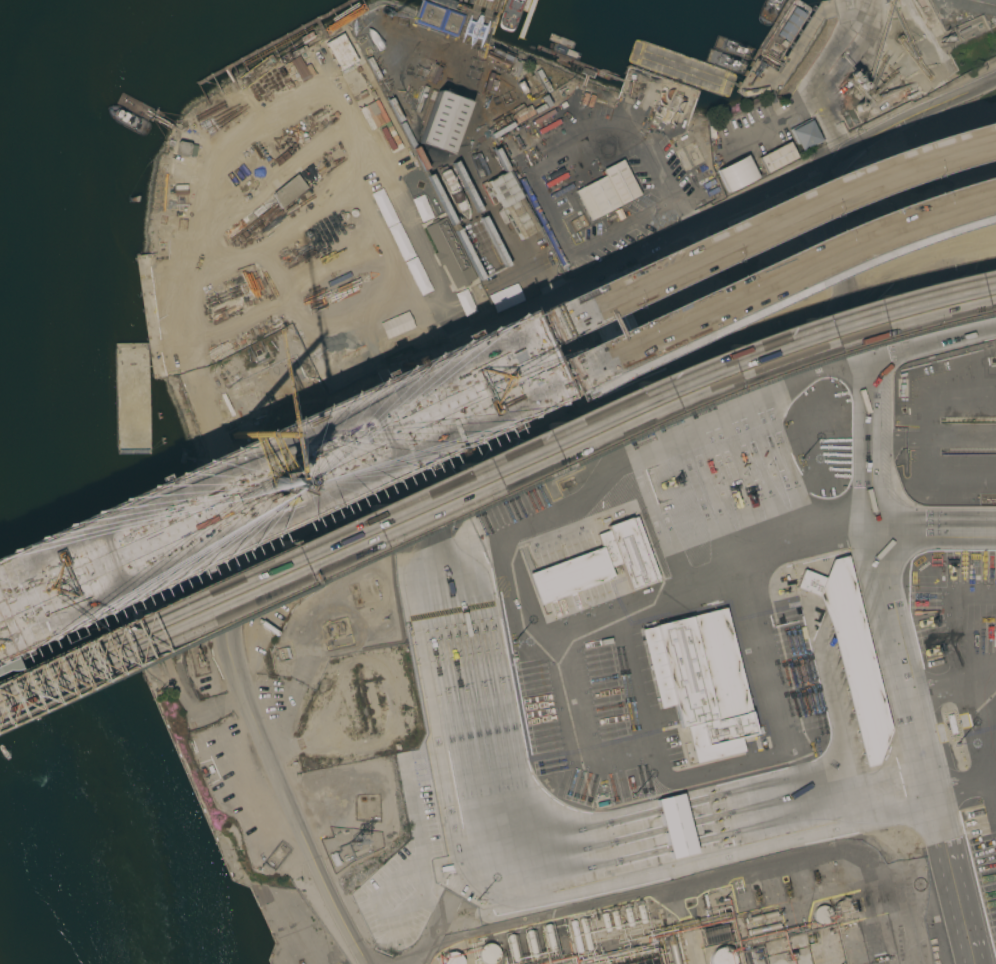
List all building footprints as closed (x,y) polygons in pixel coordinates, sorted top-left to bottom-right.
[(414,23),(422,0),(439,6),(440,2),(464,10),(462,15),(463,16),(455,37),(414,23)] [(794,7),(802,12),(803,10),(807,12),(805,14),(806,14),(788,42),(777,34),(794,7)] [(325,41),(331,57),(334,56),(340,69),(355,63),(351,55),(344,58),(340,49),(347,47),(342,35),(325,41)] [(449,155),(467,102),(435,91),(417,144),(449,155)] [(811,118),(823,141),(815,145),(814,144),(801,151),(797,144),(796,145),(788,130),(811,118)] [(195,157),(189,155),(186,158),(174,156),(176,144),(177,142),(178,142),(179,141),(196,146),(195,157)] [(788,142),(796,158),(766,174),(758,158),(788,142)] [(690,168),(684,171),(671,147),(678,144),(690,168)] [(726,193),(757,178),(746,155),(715,170),(726,193)] [(590,221),(575,192),(604,176),(601,170),(621,160),(623,162),(627,160),(632,169),(627,171),(639,195),(590,221)] [(501,189),(512,184),(506,172),(492,178),(494,182),(497,181),(501,189)] [(269,194),(280,208),(306,189),(296,174),(269,194)] [(425,226),(450,290),(470,282),(445,218),(425,226)] [(543,357),(555,389),(558,388),(561,398),(602,383),(598,374),(615,367),(609,350),(614,348),(608,333),(543,357)] [(528,574),(601,548),(596,535),(607,531),(605,526),(637,515),(661,582),(629,593),(619,565),(609,568),(612,577),(539,603),(528,574)] [(845,558),(887,730),(875,763),(865,766),(830,630),(817,596),(795,587),(802,570),(824,579),(831,561),(845,558)] [(726,604),(757,731),(740,735),(744,753),(695,765),(685,727),(680,728),(674,704),(658,707),(638,626),(726,604)] [(681,793),(695,853),(672,859),(657,798),(681,793)] [(847,917),(846,918),(845,919),(843,920),(842,920),(840,920),(839,920),(837,919),(836,918),(834,917),(833,916),(833,915),(832,913),(832,912),(832,910),(832,908),(833,907),(833,906),(834,904),(836,903),(837,902),(838,902),(840,902),(842,902),(843,902),(845,902),(846,903),(847,904),(848,905),(849,907),(850,908),(850,910),(850,912),(850,913),(849,915),(848,916),(847,917)] [(637,905),(639,905),(641,904),(642,905),(643,905),(647,922),(646,923),(643,924),(641,924),(640,923),(637,906),(637,905)] [(829,919),(828,921),(827,922),(826,923),(825,924),(823,924),(821,924),(820,924),(818,924),(817,923),(815,922),(814,921),(813,920),(813,919),(812,917),(812,916),(812,914),(812,912),(813,911),(814,909),(815,908),(816,907),(817,907),(819,906),(821,906),(822,906),(824,906),(825,907),(827,908),(828,909),(829,910),(830,911),(830,913),(830,915),(830,916),(830,918),(829,919)] [(624,908),(626,908),(628,908),(629,908),(630,909),(633,925),(632,927),(631,927),(629,927),(628,927),(627,927),(623,909),(624,908)] [(611,911),(613,911),(615,911),(616,911),(617,912),(620,928),(619,930),(617,930),(616,930),(614,930),(610,912),(611,911)] [(774,911),(775,912),(776,913),(777,915),(776,917),(745,924),(744,923),(743,921),(743,920),(744,918),(774,911)] [(602,914),(604,913),(606,913),(607,914),(611,931),(607,932),(605,932),(601,915),(602,914)] [(580,919),(581,918),(584,918),(585,919),(592,949),(590,950),(589,951),(587,951),(586,950),(579,920),(580,919)] [(571,921),(572,920),(574,920),(576,921),(583,952),(581,953),(579,953),(577,953),(576,952),(570,922),(571,921)] [(777,923),(778,924),(779,925),(779,927),(779,929),(778,929),(748,936),(747,936),(747,934),(746,932),(746,931),(747,930),(777,923)] [(545,925),(547,924),(548,924),(549,925),(555,950),(554,952),(553,952),(551,952),(550,952),(549,951),(543,926),(545,925)] [(724,924),(728,940),(704,945),(700,930),(724,924)] [(528,931),(530,931),(532,932),(537,956),(535,958),(532,958),(531,957),(526,932),(528,931)] [(509,936),(510,935),(512,935),(513,937),(518,960),(516,962),(514,962),(513,962),(507,937),(509,936)] [(674,939),(680,963),(671,963),(666,940),(666,938),(667,937),(668,936),(669,936),(671,936),(672,937),(673,937),(674,939)] [(494,963),(492,963),(485,963),(483,963),(482,963),(480,962),(479,960),(478,958),(478,957),(477,955),(477,953),(478,951),(478,949),(479,948),(481,946),(482,945),(484,944),(486,944),(487,943),(489,943),(491,944),(493,944),(494,945),(496,947),(497,948),(498,950),(498,952),(499,953),(499,955),(498,957),(498,959),(497,960),(495,962),(494,963)] [(734,962),(733,963),(708,963),(708,960),(708,958),(708,956),(709,954),(711,952),(712,950),(714,949),(716,948),(718,947),(720,947),(723,947),(725,948),(727,949),(729,950),(730,951),(732,953),(733,955),(733,958),(734,960),(734,962)] [(463,962),(463,963),(440,963),(440,962),(440,960),(441,958),(442,956),(443,955),(445,953),(447,952),(449,952),(451,951),(453,952),(454,952),(456,953),(458,954),(460,955),(461,957),(462,958),(462,960),(463,962)] [(812,963),(793,963),(793,962),(794,961),(795,959),(796,958),(797,957),(799,956),(801,956),(802,956),(804,956),(806,956),(807,957),(808,958),(810,959),(811,960),(811,962),(812,963)]
